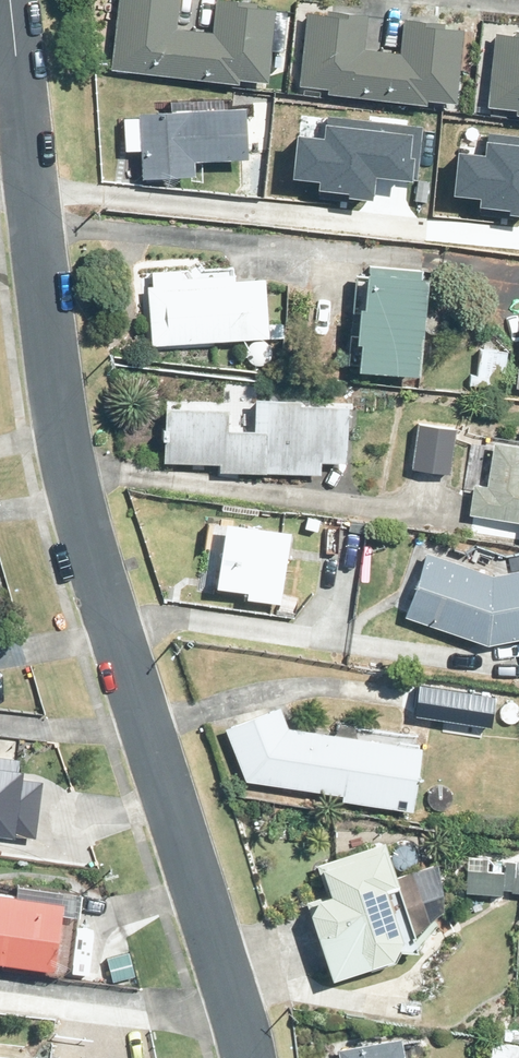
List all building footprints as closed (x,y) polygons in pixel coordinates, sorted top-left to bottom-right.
[(113,75),(192,84),(197,36),(179,34),(182,0),(121,0),(113,75)] [(260,13),(261,6),(218,1),(215,37),(197,36),(192,84),(241,89),(241,84),(270,87),(278,14),(260,13)] [(367,54),(371,18),(330,14),(330,19),(310,17),(302,91),(331,94),(330,99),(381,104),(386,56),(367,54)] [(449,32),(449,27),(408,22),(404,58),(386,56),(381,104),(430,109),(430,105),(458,107),(466,34),(449,32)] [(498,39),(492,113),(518,116),(518,41),(498,39)] [(176,118),(143,118),(143,123),(126,123),(127,157),(143,157),(144,184),(148,184),(148,201),(180,201),(180,184),(197,183),(196,169),(250,167),(249,116),(227,116),(227,106),(176,108),(176,118)] [(253,172),(249,221),(319,226),(323,178),(253,172)] [(355,293),(353,329),(357,330),(355,356),(417,361),(424,264),(363,259),(360,293),(355,293)] [(148,265),(150,280),(144,280),(150,340),(267,329),(262,269),(231,272),(230,266),(179,270),(178,262),(148,265)] [(470,369),(468,381),(497,384),(501,343),(479,340),(476,370),(470,369)] [(218,456),(218,466),(319,468),(319,455),(344,456),(346,395),(298,394),(298,390),(253,388),(253,400),(163,397),(162,456),(218,456)] [(518,515),(518,438),(492,434),(486,479),(471,476),(466,507),(518,515)] [(402,610),(486,638),(518,630),(518,560),(490,567),(423,545),(402,610)] [(410,716),(449,722),(454,687),(414,682),(410,716)] [(354,731),(357,718),(336,715),(334,728),(287,721),(279,779),(340,788),(340,794),(410,804),(419,739),(354,731)] [(32,831),(38,775),(17,773),(19,754),(0,752),(0,828),(32,831)] [(304,895),(330,974),(418,946),(411,923),(427,919),(410,866),(394,871),(383,836),(314,858),(323,885),(316,888),(312,893),(304,895)] [(503,889),(503,885),(511,885),(511,887),(518,887),(518,854),(513,854),(513,860),(502,860),(501,864),(466,863),(465,887),(503,889)] [(0,958),(0,963),(57,970),(66,962),(74,890),(0,882),(0,953),(1,953),(0,958)] [(129,950),(104,956),(111,979),(135,972),(129,950)] [(336,1043),(339,1057),(405,1057),(400,1031),(336,1043)] [(518,1051),(518,1040),(491,1036),(488,1057),(518,1057),(518,1051)]
